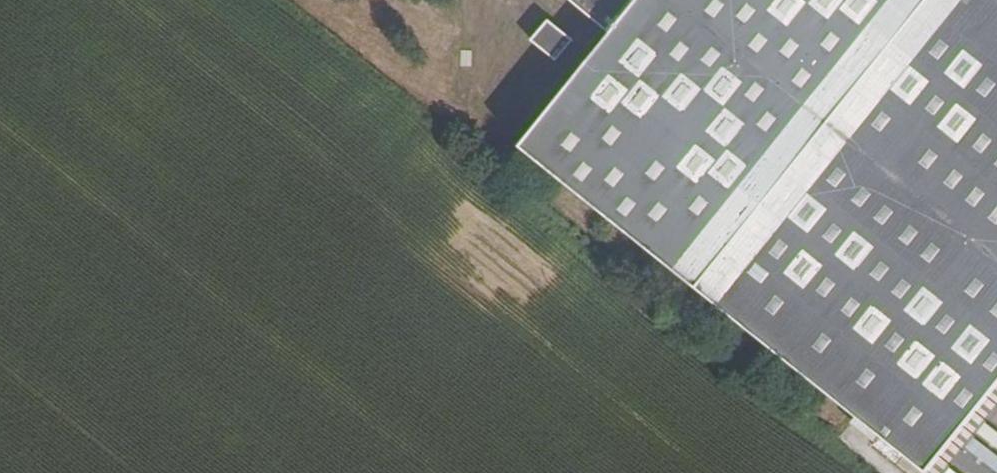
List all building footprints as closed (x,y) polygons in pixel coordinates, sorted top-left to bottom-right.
[(627,24),(533,138),(797,348),(950,472),(996,414),(996,0),(646,0),(627,24)] [(627,24),(646,0),(597,0),(627,24)]
